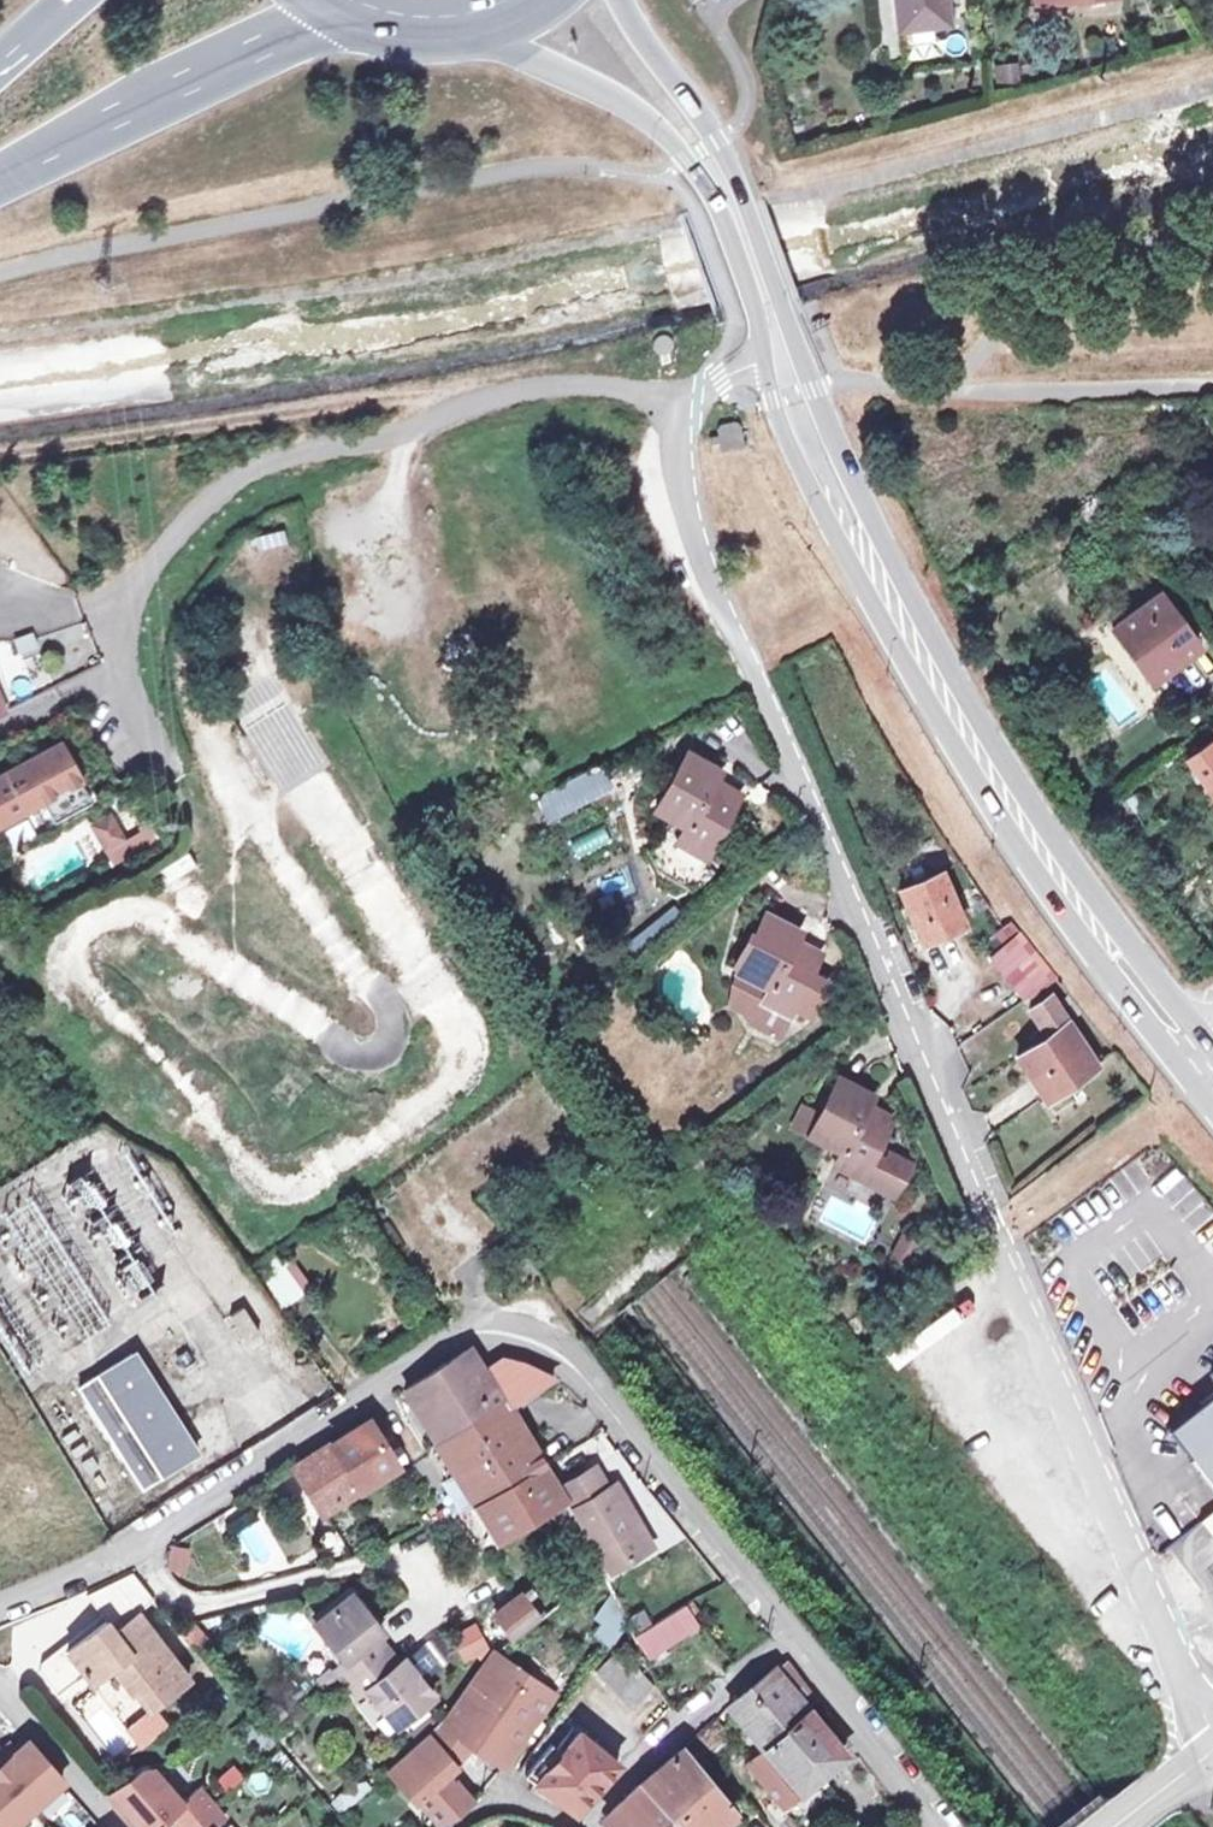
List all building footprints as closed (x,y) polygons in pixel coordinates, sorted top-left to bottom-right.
[(900,32),(952,26),(949,0),(896,0),(900,32)] [(660,336),(657,336),(654,337),(651,338),(649,341),(648,344),(648,347),(649,350),(651,353),(654,355),(657,356),(660,356),(663,355),(666,353),(668,351),(669,347),(669,344),(668,341),(666,339),(663,337),(660,336)] [(1212,420),(1212,394),(1203,394),(1212,420)] [(714,426),(716,437),(709,438),(710,446),(717,445),(718,451),(742,448),(738,423),(714,426)] [(1162,593),(1116,624),(1153,680),(1199,649),(1162,593)] [(14,701),(0,670),(0,708),(14,701)] [(66,735),(39,750),(47,766),(75,751),(66,735)] [(1188,757),(1212,792),(1212,739),(1188,757)] [(696,836),(722,851),(756,791),(730,777),(738,763),(707,746),(673,806),(703,823),(696,836)] [(47,766),(39,750),(0,771),(0,817),(49,791),(60,812),(97,792),(75,751),(47,766)] [(619,752),(552,782),(562,806),(630,776),(619,752)] [(115,809),(101,817),(113,838),(127,830),(115,809)] [(603,827),(569,838),(575,857),(610,845),(603,827)] [(950,870),(912,886),(934,939),(972,922),(950,870)] [(0,889),(0,910),(14,903),(6,886),(0,889)] [(823,972),(835,952),(808,937),(813,927),(782,910),(750,966),(751,966),(783,984),(776,997),(801,1012),(804,1006),(822,1015),(841,982),(823,972)] [(1061,977),(1022,930),(992,954),(1029,1002),(1061,977)] [(783,984),(751,966),(747,981),(744,998),(761,1008),(765,1016),(762,1022),(787,1036),(801,1012),(776,997),(783,984)] [(1102,1062),(1056,993),(1031,1010),(1045,1030),(1030,1040),(1034,1047),(1020,1057),(1046,1101),(1102,1062)] [(879,1098),(884,1088),(854,1071),(838,1098),(824,1090),(808,1119),(823,1128),(822,1129),(853,1147),(847,1158),(872,1173),(896,1187),(910,1162),(898,1155),(886,1148),(905,1114),(879,1098)] [(902,1148),(898,1155),(910,1162),(896,1187),(905,1192),(923,1161),(902,1148)] [(926,1240),(911,1231),(899,1252),(914,1261),(926,1240)] [(280,1255),(254,1275),(281,1311),(307,1291),(280,1255)] [(246,1315),(233,1323),(249,1348),(262,1340),(246,1315)] [(412,1387),(446,1440),(505,1399),(484,1368),(470,1347),(469,1345),(412,1387)] [(487,1366),(484,1368),(505,1399),(557,1372),(534,1361),(509,1352),(487,1366)] [(135,1361),(81,1395),(146,1495),(199,1461),(135,1361)] [(1170,1428),(1212,1482),(1212,1394),(1170,1428)] [(465,1471),(482,1500),(544,1460),(505,1399),(446,1440),(465,1471)] [(374,1416),(300,1462),(331,1508),(404,1463),(374,1416)] [(574,1504),(544,1460),(482,1500),(502,1532),(557,1500),(564,1511),(574,1504)] [(657,1541),(620,1479),(612,1484),(598,1461),(583,1470),(582,1477),(567,1486),(581,1509),(614,1565),(657,1541)] [(482,1500),(465,1471),(449,1480),(466,1506),(482,1500)] [(1205,1521),(1212,1531),(1212,1514),(1205,1521)] [(1196,1582),(1212,1569),(1212,1551),(1193,1527),(1168,1548),(1196,1582)] [(168,1575),(187,1575),(188,1547),(168,1547),(168,1575)] [(633,1615),(615,1580),(594,1606),(604,1613),(596,1624),(617,1638),(633,1615)] [(340,1663),(353,1679),(394,1646),(383,1632),(388,1627),(358,1589),(321,1620),(350,1656),(340,1663)] [(525,1593),(504,1608),(520,1634),(542,1617),(525,1593)] [(657,1632),(646,1639),(655,1658),(669,1650),(662,1635),(691,1618),(696,1620),(703,1615),(687,1597),(651,1620),(657,1632)] [(122,1632),(145,1613),(136,1602),(111,1621),(122,1632)] [(122,1632),(111,1621),(75,1650),(101,1681),(118,1667),(142,1694),(149,1688),(166,1706),(200,1677),(145,1613),(122,1632)] [(657,1632),(651,1620),(639,1627),(646,1639),(657,1632)] [(458,1661),(487,1653),(478,1626),(450,1634),(458,1661)] [(659,1680),(624,1642),(602,1664),(635,1701),(659,1680)] [(394,1646),(353,1679),(363,1692),(372,1685),(399,1721),(438,1693),(410,1655),(404,1659),(394,1646)] [(499,1650),(471,1687),(501,1708),(505,1701),(527,1671),(499,1650)] [(793,1651),(757,1679),(825,1767),(848,1749),(809,1699),(791,1675),(804,1665),(793,1651)] [(791,1675),(809,1699),(822,1689),(804,1665),(791,1675)] [(527,1671),(505,1701),(536,1722),(557,1693),(527,1671)] [(825,1767),(757,1679),(733,1700),(761,1734),(757,1738),(763,1746),(751,1756),(785,1799),(825,1767)] [(536,1722),(505,1701),(501,1708),(471,1687),(450,1715),(396,1762),(423,1791),(450,1766),(458,1758),(454,1755),(475,1730),(481,1734),(511,1757),(536,1722)] [(625,1755),(564,1710),(524,1763),(580,1803),(625,1755)] [(711,1744),(733,1727),(720,1711),(695,1732),(706,1744),(711,1744)] [(0,1754),(0,1763),(37,1805),(69,1777),(33,1738),(16,1753),(10,1746),(0,1754)] [(685,1740),(647,1774),(673,1808),(713,1774),(685,1740)] [(5,1826),(12,1826),(37,1805),(0,1763),(0,1822),(5,1826)] [(115,1790),(147,1826),(160,1826),(176,1813),(187,1826),(190,1826),(219,1800),(206,1785),(189,1800),(157,1764),(150,1765),(115,1790)] [(214,1781),(226,1795),(244,1779),(232,1765),(214,1781)] [(475,1794),(450,1766),(423,1791),(446,1817),(448,1816),(475,1794)] [(673,1808),(647,1774),(608,1811),(620,1826),(651,1826),(673,1808)] [(673,1808),(688,1826),(710,1826),(734,1806),(737,1804),(713,1774),(673,1808)] [(190,1826),(221,1826),(233,1816),(219,1800),(190,1826)] [(710,1826),(724,1826),(741,1813),(734,1806),(710,1826)] [(673,1808),(651,1826),(688,1826),(673,1808)]
